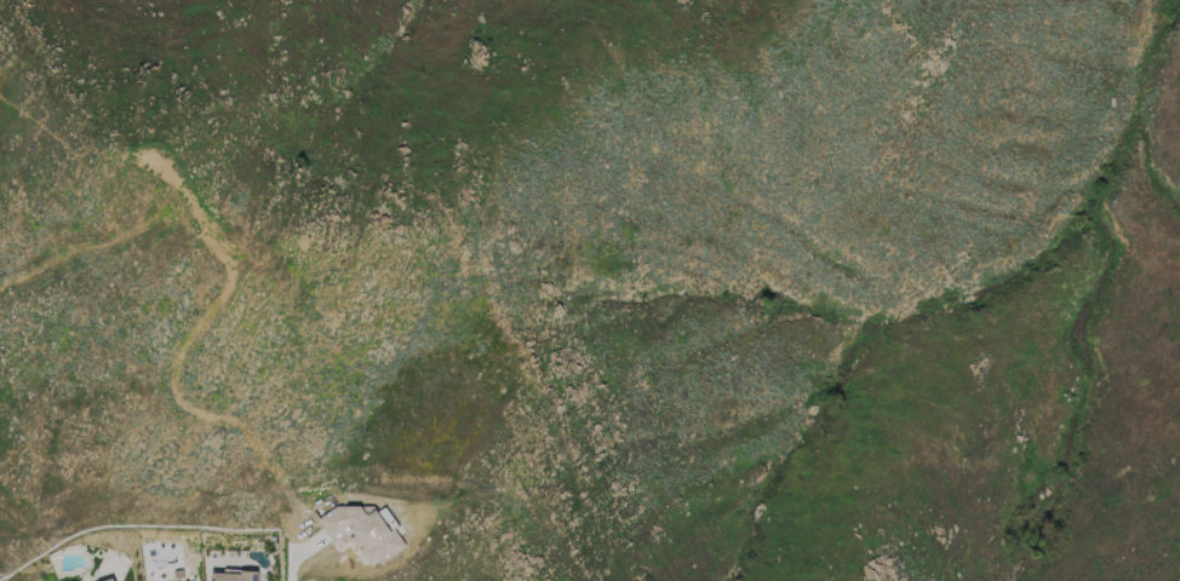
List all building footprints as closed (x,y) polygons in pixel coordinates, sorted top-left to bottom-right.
[(260,571),(260,580),(213,580),(213,573),(242,573),(242,570),(260,571)]
